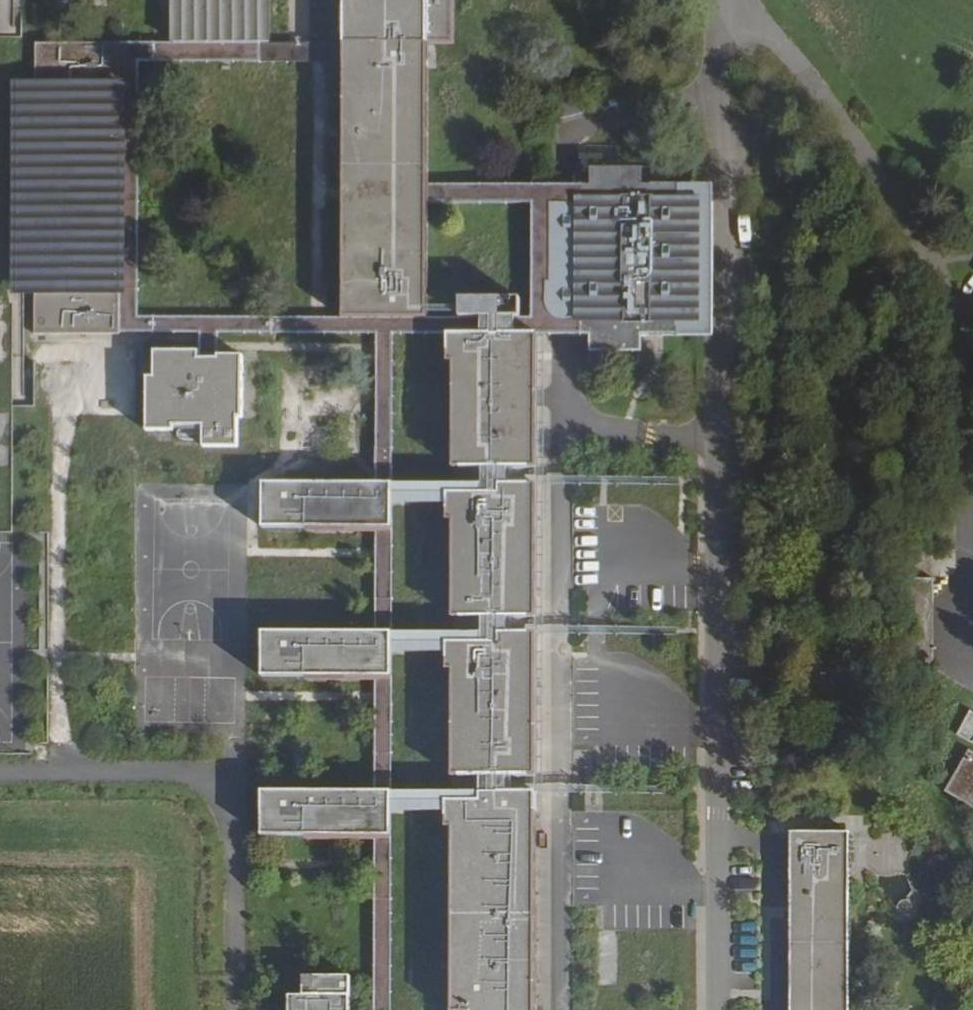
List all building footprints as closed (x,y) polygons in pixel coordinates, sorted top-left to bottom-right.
[(267,0),(171,0),(171,45),(266,46),(266,4),(267,0)] [(327,46),(339,46),(339,66),(338,321),(368,321),(390,322),(422,322),(422,212),(422,190),(423,66),(450,66),(450,0),(327,0),(327,4),(327,46)] [(310,4),(285,4),(285,46),(310,46),(310,4)] [(113,321),(114,66),(114,45),(28,45),(28,89),(19,89),(18,293),(28,293),(28,337),(113,337),(113,321)] [(114,66),(134,66),(314,66),(339,66),(339,46),(327,46),(310,46),(285,46),(266,46),(171,45),(114,45),(114,66)] [(133,321),(134,66),(114,66),(113,321),(133,321)] [(422,212),(570,213),(570,205),(578,206),(578,190),(552,190),(422,190),(422,212)] [(570,205),(570,213),(570,322),(578,322),(578,337),(668,337),(668,323),(685,323),(686,207),(667,207),(667,190),(578,190),(578,206),(570,205)] [(311,321),(133,321),(113,321),(113,337),(245,337),(263,337),(368,338),(368,321),(338,321),(311,321)] [(368,338),(368,449),(389,449),(390,336),(390,322),(368,321),(368,338)] [(570,322),(422,322),(390,322),(390,336),(448,337),(529,337),(578,337),(578,322),(570,322)] [(263,449),(263,337),(245,337),(245,359),(244,424),(244,449),(263,449)] [(529,337),(448,337),(448,449),(448,474),(446,1009),(527,1009),(529,337)] [(244,424),(245,359),(220,359),(220,362),(202,362),(202,353),(158,353),(157,375),(152,375),(152,433),(181,433),(181,428),(202,428),(213,428),(213,449),(238,449),(238,424),(244,424)] [(213,428),(202,428),(202,449),(213,449),(213,428)] [(213,449),(202,449),(202,473),(368,474),(368,449),(263,449),(244,449),(238,449),(213,449)] [(368,449),(368,474),(389,474),(389,449),(368,449)] [(389,474),(448,474),(448,449),(389,449),(389,474)] [(569,480),(569,465),(550,465),(551,481),(569,480)] [(389,474),(368,474),(368,487),(368,532),(367,636),(367,681),(367,690),(367,796),(367,840),(366,1009),(388,1009),(389,474)] [(254,532),(368,532),(368,487),(254,487),(254,532)] [(925,599),(897,599),(897,674),(925,674),(925,599)] [(572,618),(545,617),(545,643),(571,644),(572,618)] [(367,681),(367,636),(262,636),(262,681),(367,681)] [(955,734),(972,743),(972,740),(972,712),(967,709),(955,734)] [(940,788),(972,808),(972,755),(963,749),(940,788)] [(367,840),(367,796),(254,795),(254,840),(367,840)] [(875,836),(876,875),(904,874),(904,836),(875,836)] [(849,844),(791,843),(788,1009),(846,1009),(849,844)] [(596,985),(617,985),(616,937),(595,937),(596,985)] [(348,982),(301,982),(300,1001),(286,1001),(286,1009),(348,1009),(348,982)]
